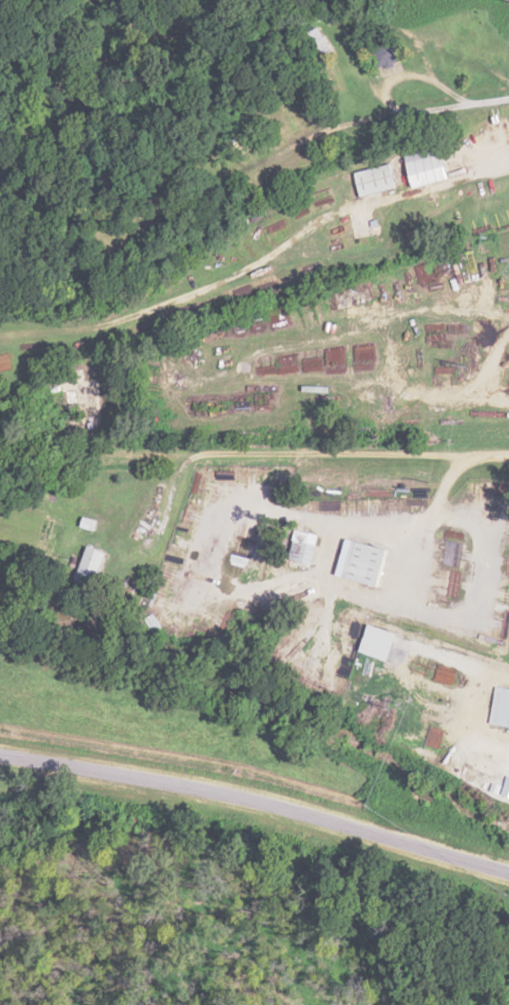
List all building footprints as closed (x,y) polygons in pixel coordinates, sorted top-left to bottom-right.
[(320,65),(336,56),(321,28),(305,36),(320,65)] [(376,68),(398,64),(394,42),(371,46),(376,68)] [(441,139),(404,148),(413,188),(451,179),(441,139)] [(358,197),(396,187),(390,163),(352,173),(358,197)] [(257,282),(261,292),(278,287),(274,276),(257,282)] [(344,579),(381,586),(389,549),(352,541),(344,579)] [(97,587),(108,552),(89,546),(78,581),(97,587)] [(454,570),(437,570),(437,594),(454,594),(454,570)] [(508,727),(508,688),(503,687),(496,725),(508,727)]
